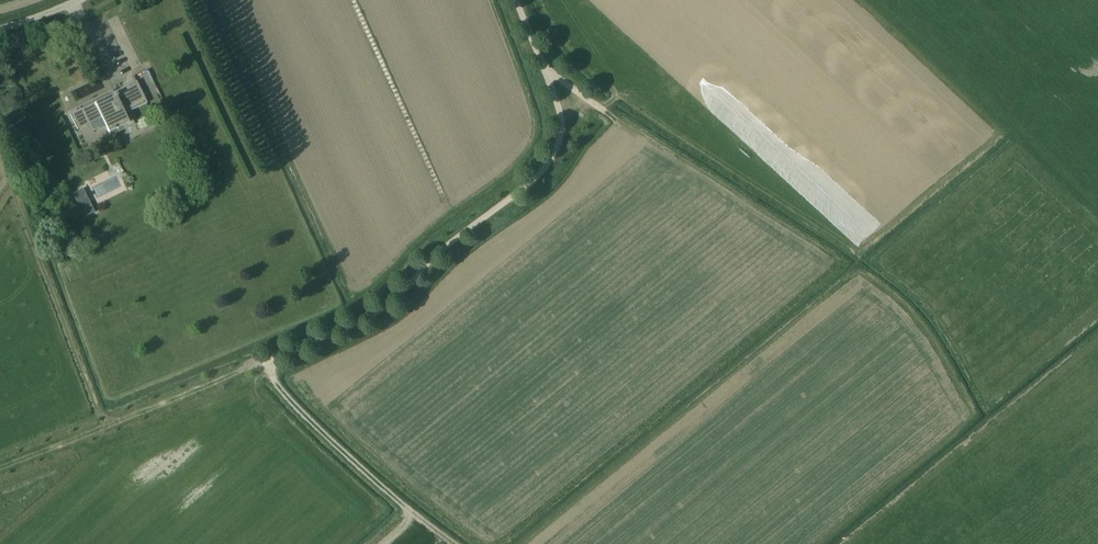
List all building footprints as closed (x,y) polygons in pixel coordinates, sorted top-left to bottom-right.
[(136,82),(113,93),(112,92),(83,106),(84,109),(70,115),(76,129),(101,117),(108,132),(128,123),(124,114),(146,103),(136,82)] [(82,189),(73,193),(85,217),(94,213),(82,189)] [(73,266),(65,270),(70,281),(79,276),(73,266)]
